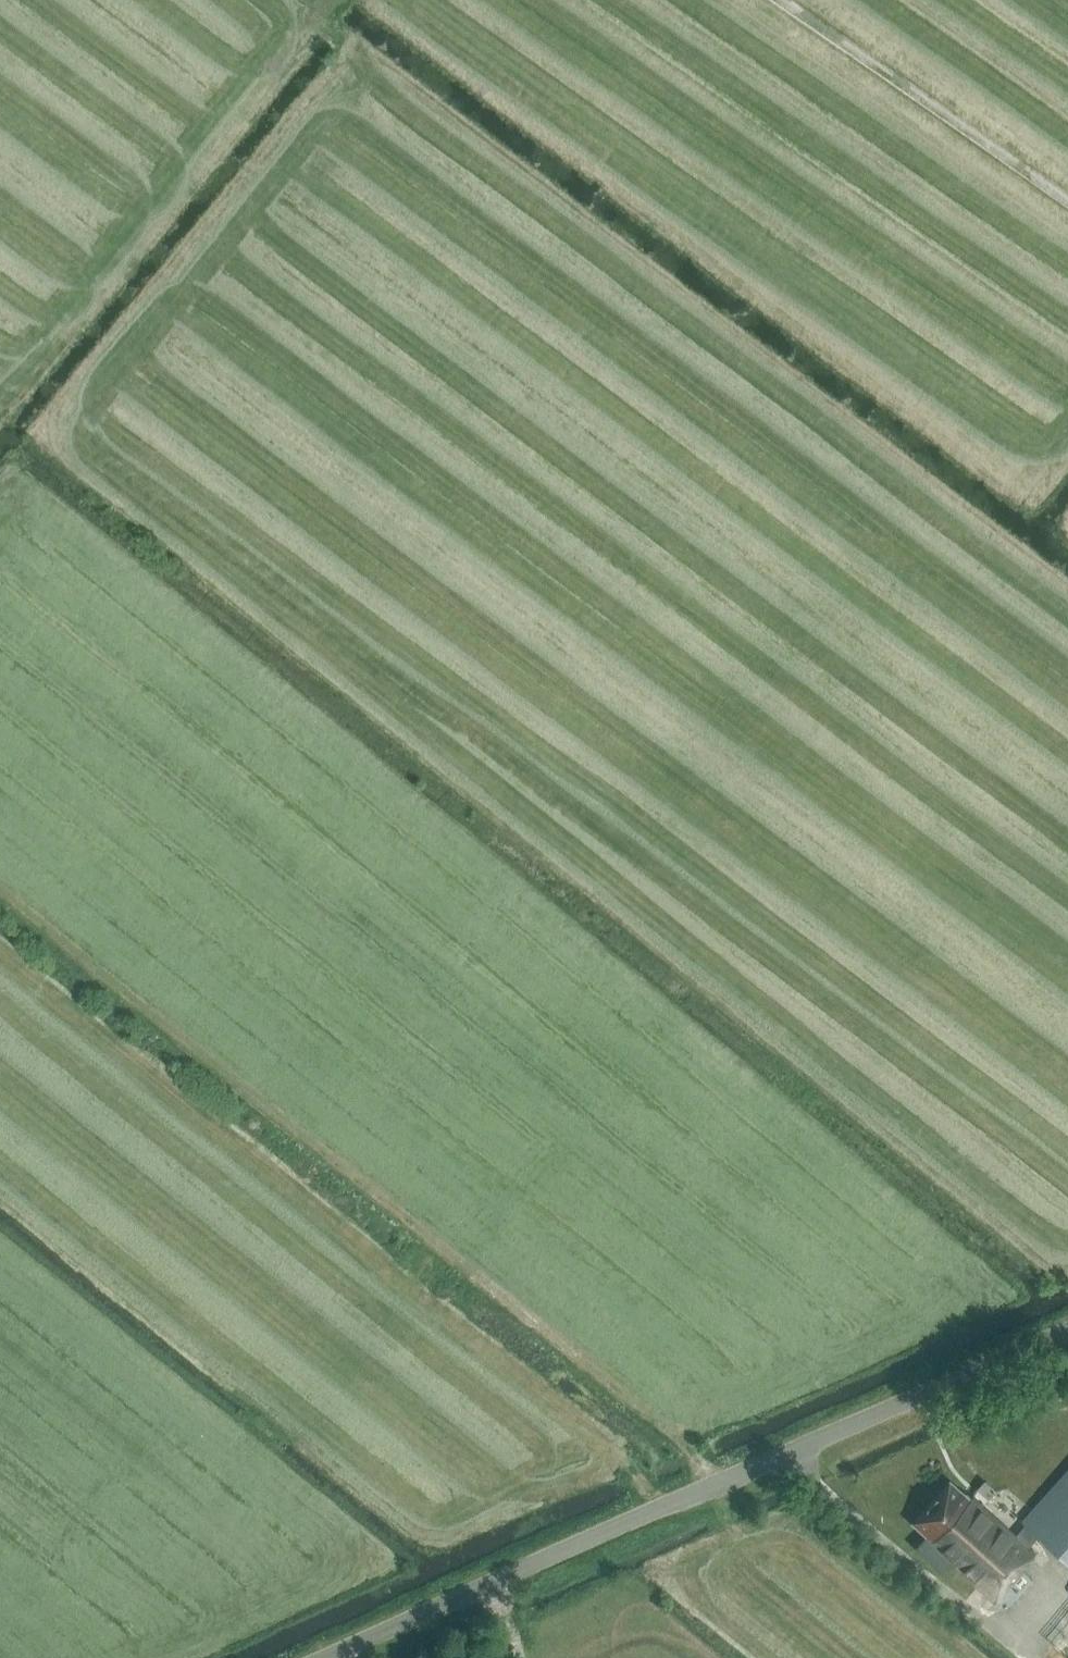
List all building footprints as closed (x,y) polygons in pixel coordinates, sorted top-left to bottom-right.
[(1015,1534),(972,1495),(969,1498),(950,1482),(914,1522),(928,1534),(925,1537),(994,1599),(1036,1552),(1029,1546),(1039,1535),(1067,1561),(1067,1468),(1022,1520),(1025,1523),(1015,1534)] [(997,1492),(985,1480),(976,1489),(989,1501),(997,1492)] [(1067,1656),(1067,1624),(1052,1642),(1067,1656)]
